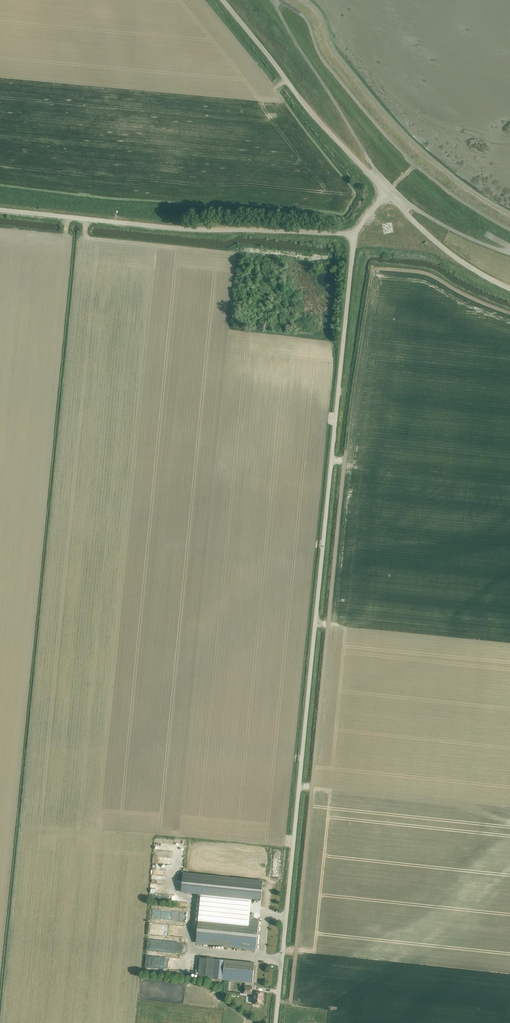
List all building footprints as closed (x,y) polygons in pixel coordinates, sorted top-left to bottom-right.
[(391,222),(386,223),(387,231),(396,231),(396,221),(391,222)] [(263,881),(183,873),(181,892),(201,894),(219,896),(246,898),(251,899),(261,900),(262,889),(263,881)] [(201,894),(199,914),(254,919),(254,917),(250,916),(251,899),(246,898),(219,896),(201,894)] [(154,919),(165,920),(166,910),(156,908),(154,919)] [(256,951),(259,920),(254,919),(199,914),(196,942),(236,946),(236,949),(256,951)] [(149,963),(161,964),(162,955),(149,954),(149,963)] [(200,957),(198,978),(213,979),(215,959),(200,957)] [(255,963),(225,960),(223,975),(223,979),(223,980),(253,983),(255,963)] [(254,994),(253,1003),(256,1004),(256,1005),(259,1005),(260,1004),(262,1004),(264,993),(254,992),(254,993),(252,992),(252,987),(245,986),(244,994),(252,994),(254,994)]
